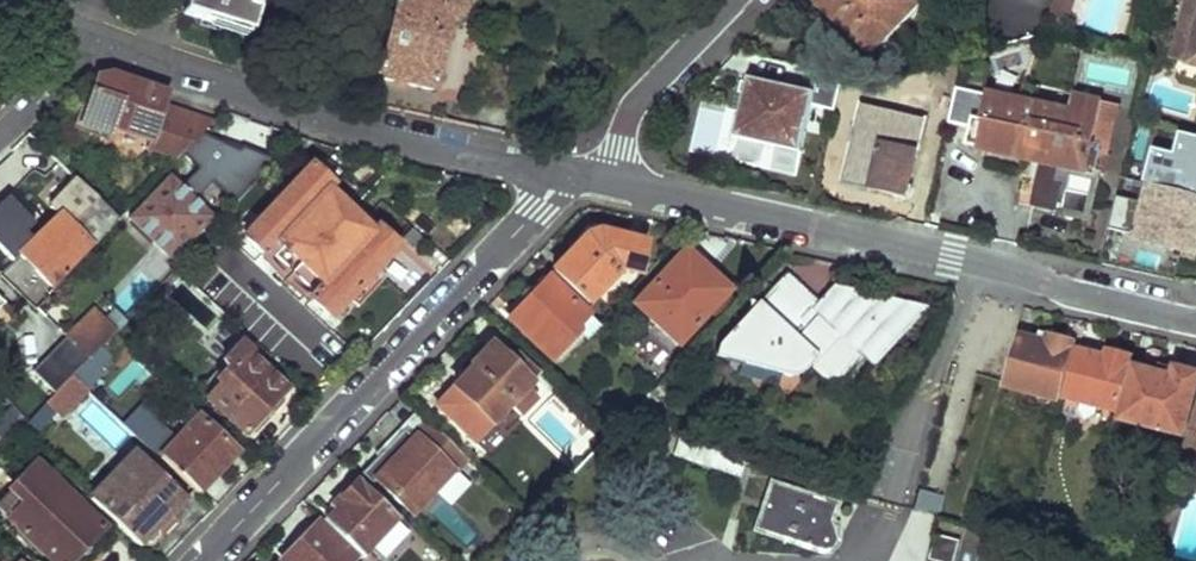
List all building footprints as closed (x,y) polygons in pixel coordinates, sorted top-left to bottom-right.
[(252,38),(259,13),(250,9),(252,0),(189,0),(184,14),(252,38)] [(379,79),(436,90),(453,23),(462,23),(466,21),(468,19),(470,16),(472,11),(471,6),(468,1),(467,0),(451,0),(450,0),(446,5),(423,0),(398,0),(379,79)] [(817,8),(869,56),(917,6),(911,0),(825,0),(817,8)] [(996,31),(1012,46),(1042,37),(1043,37),(1044,35),(1038,30),(1047,0),(1019,0),(1016,8),(996,31)] [(1074,0),(1057,0),(1054,7),(1070,12),(1074,0)] [(1185,12),(1195,15),(1195,0),(1189,0),(1185,12)] [(152,146),(181,154),(211,125),(170,112),(173,97),(115,76),(111,90),(98,87),(87,121),(115,132),(118,124),(155,138),(152,146)] [(98,87),(111,90),(115,76),(102,77),(98,87)] [(747,80),(732,138),(800,153),(815,93),(747,80)] [(1069,112),(987,93),(981,120),(972,119),(966,149),(1041,166),(1032,208),(1055,213),(1055,212),(1085,218),(1090,197),(1060,190),(1060,188),(1052,186),(1057,167),(1102,177),(1118,107),(1073,97),(1069,112)] [(859,107),(842,186),(898,198),(901,198),(903,198),(905,195),(907,190),(929,97),(901,99),(898,115),(859,107)] [(700,109),(695,144),(714,147),(719,111),(700,109)] [(1195,263),(1195,138),(1160,129),(1141,203),(1120,197),(1108,240),(1195,263)] [(271,252),(294,273),(344,220),(322,199),(334,185),(314,167),(247,239),(265,257),(271,252)] [(133,220),(174,259),(216,216),(173,177),(133,220)] [(23,254),(59,285),(121,218),(79,178),(52,206),(60,213),(23,254)] [(314,299),(334,317),(400,248),(379,228),(367,240),(344,220),(294,273),(318,293),(314,299)] [(586,239),(555,274),(590,308),(622,274),(639,277),(646,245),(599,236),(586,239)] [(685,252),(635,308),(678,349),(730,293),(685,252)] [(787,275),(716,355),(796,371),(809,357),(835,383),(864,354),(872,363),(925,309),(834,289),(822,307),(787,275)] [(550,282),(512,322),(556,362),(581,335),(577,331),(589,318),(550,282)] [(975,309),(962,357),(1006,370),(1020,321),(975,309)] [(288,341),(257,313),(242,328),(273,358),(288,341)] [(23,382),(45,404),(73,377),(92,356),(80,344),(71,335),(23,382)] [(1021,338),(1006,388),(1056,401),(1073,343),(1051,337),(1049,345),(1021,338)] [(210,398),(247,432),(289,388),(251,352),(254,347),(245,340),(223,358),(227,363),(217,373),(224,380),(210,398)] [(476,372),(457,392),(493,428),(539,380),(518,360),(512,367),(493,348),(472,368),(476,372)] [(73,377),(82,385),(107,359),(98,350),(92,356),(73,377)] [(1078,352),(1066,398),(1108,409),(1103,433),(1109,436),(1130,358),(1108,352),(1106,359),(1078,352)] [(107,378),(118,396),(150,376),(139,358),(107,378)] [(1124,420),(1184,435),(1195,389),(1195,375),(1160,366),(1158,375),(1138,370),(1124,420)] [(957,372),(953,389),(965,392),(970,375),(957,372)] [(45,404),(55,415),(82,385),(73,377),(45,404)] [(87,397),(68,422),(116,460),(135,435),(87,397)] [(156,452),(174,431),(141,404),(124,424),(156,452)] [(160,456),(198,492),(235,451),(190,408),(178,422),(185,429),(160,456)] [(9,436),(0,427),(0,445),(9,436)] [(738,480),(748,454),(682,427),(671,453),(738,480)] [(394,465),(377,481),(415,516),(455,474),(412,433),(387,459),(394,465)] [(1189,436),(1182,459),(1195,462),(1195,438),(1189,436)] [(92,500),(140,544),(145,540),(154,541),(160,536),(159,526),(187,497),(136,450),(92,500)] [(58,560),(71,560),(102,526),(37,465),(14,490),(27,504),(13,520),(58,560)] [(451,505),(471,484),(458,472),(438,494),(451,505)] [(324,521),(365,560),(374,560),(366,553),(398,522),(361,484),(324,521)] [(773,511),(780,489),(772,486),(765,509),(773,511)] [(765,509),(759,532),(828,551),(830,551),(837,550),(839,547),(840,544),(838,528),(832,525),(838,505),(780,489),(773,511),(765,509)] [(14,490),(0,505),(0,507),(13,520),(27,504),(14,490)] [(916,491),(914,520),(936,521),(939,493),(916,491)] [(284,560),(353,560),(318,526),(284,560)] [(930,559),(939,560),(956,560),(960,539),(937,535),(930,559)]
